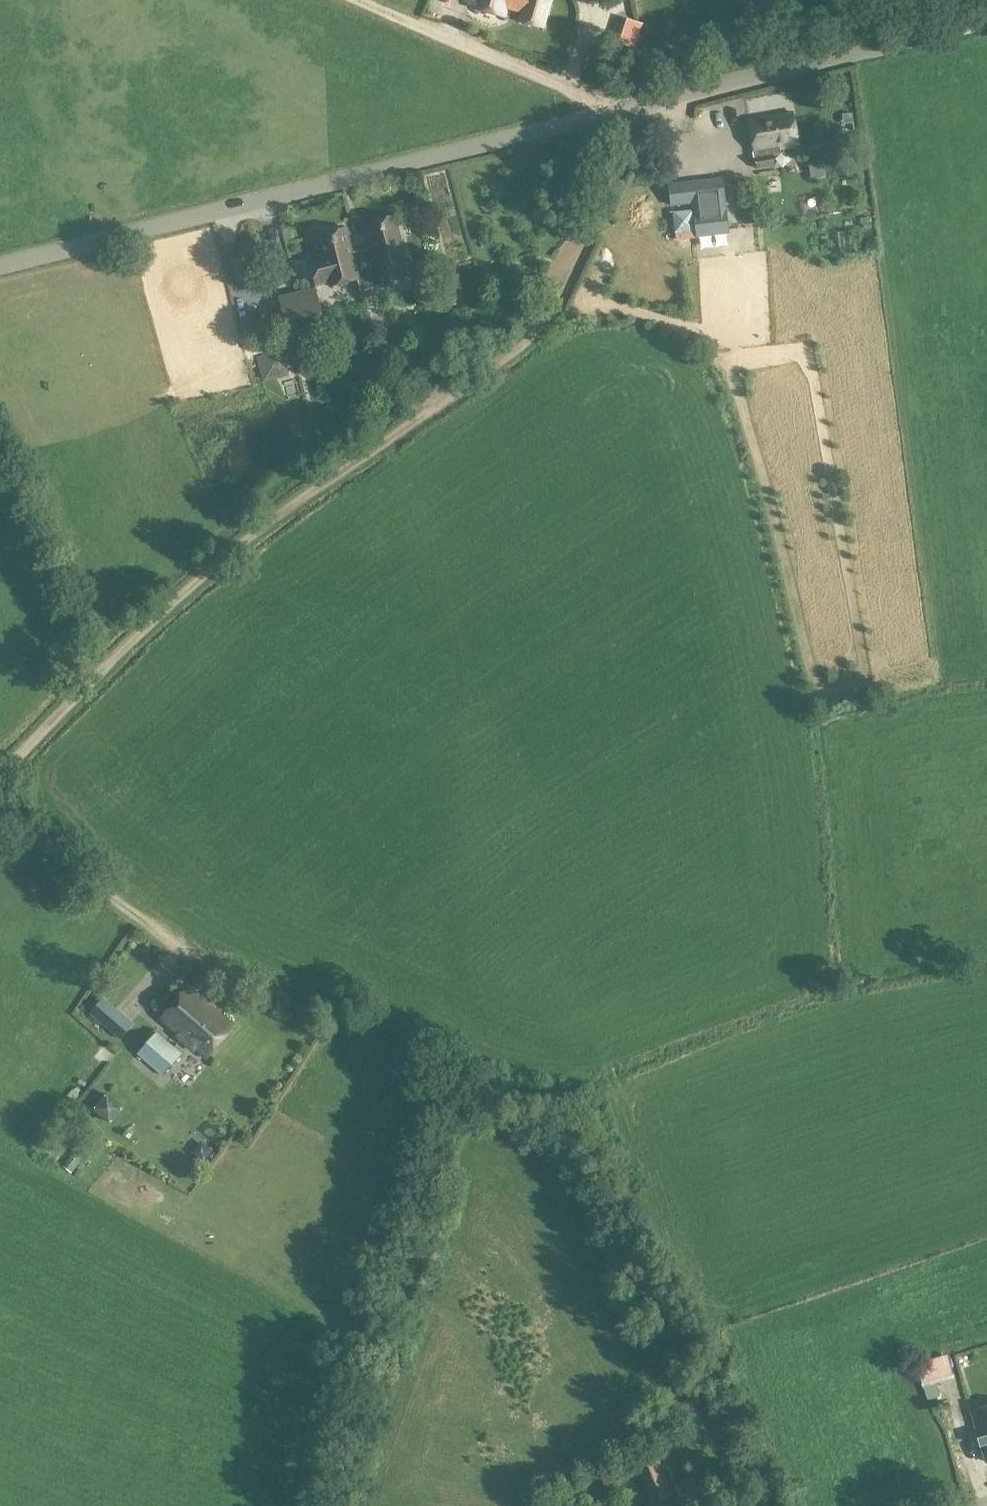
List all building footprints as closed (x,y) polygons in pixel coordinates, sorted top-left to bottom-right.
[(505,17),(507,10),(520,14),(518,23),(544,30),(552,0),(463,0),(462,3),(474,6),(474,9),(505,17)] [(635,49),(640,35),(643,25),(637,23),(624,18),(616,42),(635,49)] [(780,155),(779,150),(798,147),(793,114),(750,121),(758,170),(775,167),(773,156),(780,155)] [(717,184),(669,190),(672,208),(694,205),(695,214),(693,214),(693,210),(673,213),(677,241),(730,235),(727,209),(719,210),(718,202),(719,202),(717,184)] [(352,254),(351,254),(358,281),(361,293),(384,287),(381,275),(408,269),(395,217),(367,224),(373,249),(352,254)] [(330,283),(331,288),(358,281),(351,254),(352,254),(346,230),(318,237),(323,258),(310,261),(317,286),(330,283)] [(280,301),(287,328),(323,319),(316,292),(280,301)] [(263,383),(290,376),(282,351),(257,357),(263,383)] [(234,1027),(188,988),(162,1020),(207,1058),(234,1027)] [(89,1014),(120,1041),(134,1025),(104,998),(89,1014)] [(157,1032),(137,1056),(164,1078),(183,1054),(157,1032)] [(84,1165),(96,1149),(84,1139),(71,1156),(84,1165)] [(916,1366),(922,1386),(953,1377),(948,1357),(916,1366)] [(972,1412),(986,1463),(986,1408),(972,1412)] [(674,1497),(659,1461),(636,1472),(651,1505),(654,1505),(674,1497)]
